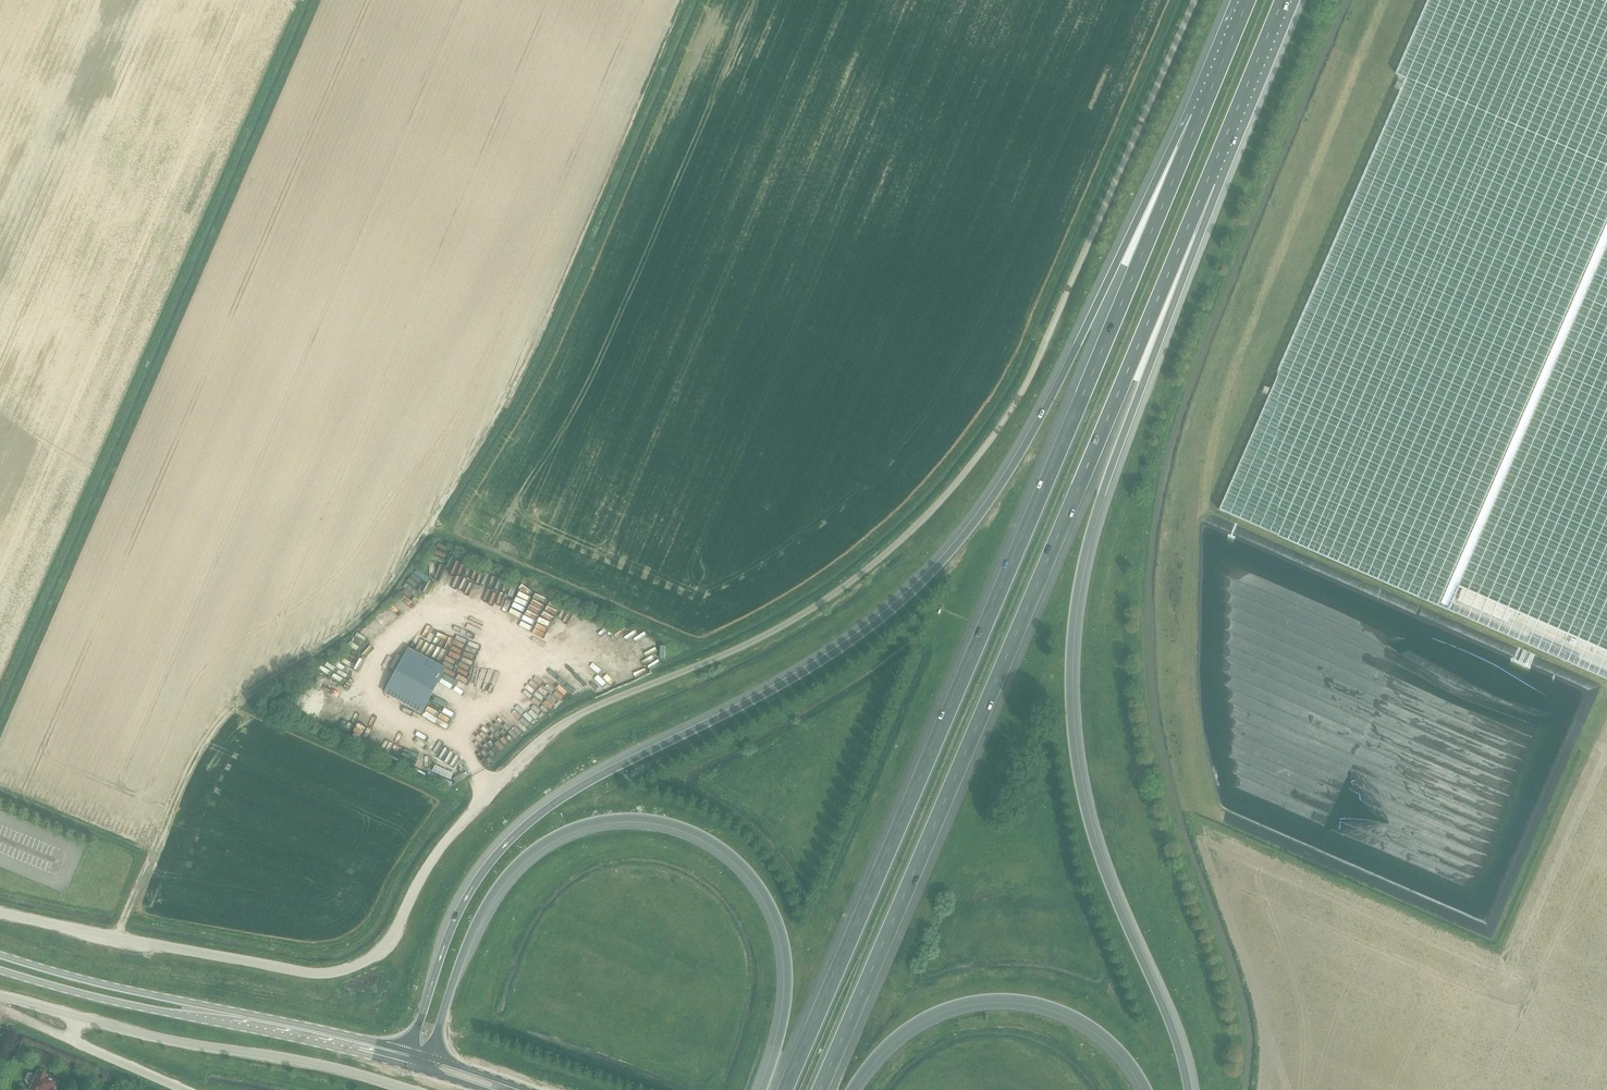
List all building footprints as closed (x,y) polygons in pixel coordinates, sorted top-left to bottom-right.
[(1397,75),(1407,79),(1219,510),(1606,678),(1606,0),(1430,0),(1397,75)] [(471,562),(473,556),(449,548),(443,564),(456,568),(459,558),(471,562)] [(446,585),(458,590),(463,577),(451,573),(446,585)] [(504,607),(499,626),(518,631),(523,612),(504,607)] [(464,634),(462,639),(476,643),(477,638),(464,634)] [(384,693),(422,714),(447,668),(409,648),(384,693)] [(471,665),(468,672),(478,676),(481,669),(471,665)] [(464,773),(454,778),(456,783),(467,778),(464,773)] [(468,790),(474,786),(471,781),(464,785),(468,790)] [(25,1080),(27,1083),(31,1085),(29,1089),(31,1089),(56,1089),(55,1089),(58,1082),(56,1081),(57,1080),(46,1076),(47,1075),(37,1071),(36,1074),(32,1073),(27,1073),(25,1080)]
